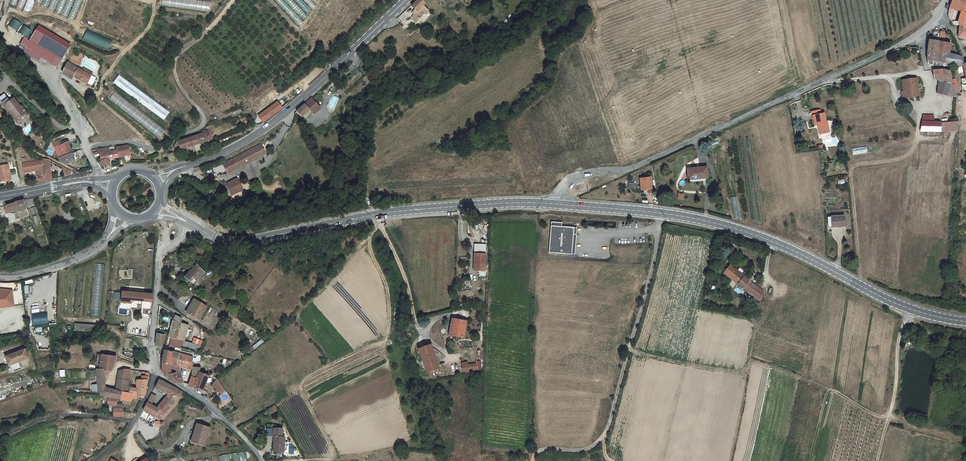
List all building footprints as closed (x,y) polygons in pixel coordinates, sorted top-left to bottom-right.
[(58,0),(51,0),(48,8),(54,10),(58,0)] [(73,0),(60,0),(56,12),(67,16),(73,0)] [(68,17),(74,20),(82,0),(75,0),(68,17)] [(162,6),(210,12),(212,2),(199,0),(163,0),(162,6)] [(298,25),(302,21),(283,0),(274,0),(298,25)] [(303,20),(308,16),(293,0),(284,0),(303,20)] [(307,14),(311,10),(302,0),(294,0),(307,14)] [(312,9),(316,5),(311,0),(303,0),(312,9)] [(422,0),(417,0),(411,6),(416,11),(411,16),(415,21),(418,18),(419,19),(421,17),(420,16),(425,12),(426,13),(428,11),(424,5),(426,4),(422,0)] [(950,3),(950,8),(957,9),(961,11),(959,21),(955,21),(952,21),(953,25),(960,26),(965,26),(965,0),(952,0),(950,3)] [(11,18),(8,26),(18,30),(21,21),(11,18)] [(41,46),(57,56),(62,59),(71,45),(38,25),(30,40),(41,46)] [(83,39),(108,49),(112,40),(87,29),(83,39)] [(36,53),(41,46),(30,40),(23,36),(19,43),(26,47),(36,53)] [(940,43),(929,41),(927,52),(928,62),(929,65),(933,64),(934,61),(947,63),(947,55),(938,54),(940,43)] [(947,55),(948,55),(949,50),(951,51),(952,46),(940,43),(938,54),(947,55)] [(52,63),(57,56),(41,46),(36,53),(42,57),(52,63)] [(36,53),(26,47),(23,51),(39,61),(42,57),(36,53)] [(57,56),(52,63),(58,66),(62,59),(57,56)] [(964,65),(961,57),(954,56),(954,64),(964,65)] [(97,78),(68,64),(67,66),(65,70),(62,75),(73,81),(74,78),(87,85),(88,83),(93,86),(97,78)] [(953,80),(953,76),(952,73),(946,72),(946,69),(942,69),(933,69),(935,79),(939,79),(938,92),(958,97),(959,94),(960,94),(954,84),(953,80)] [(119,75),(113,82),(163,120),(169,112),(119,75)] [(917,78),(906,79),(907,89),(905,90),(904,90),(905,98),(911,97),(910,95),(921,94),(917,78)] [(962,93),(957,79),(953,80),(954,84),(960,94),(962,93)] [(115,92),(109,99),(158,138),(164,131),(115,92)] [(4,93),(0,96),(0,101),(14,121),(25,113),(17,103),(16,104),(12,98),(9,100),(4,93)] [(316,105),(311,99),(303,106),(300,110),(297,112),(296,113),(300,119),(303,121),(312,114),(309,111),(316,105)] [(258,117),(263,123),(267,120),(272,116),(277,113),(280,110),(282,108),(278,102),(258,117)] [(312,114),(303,121),(304,123),(312,117),(311,115),(312,115),(313,116),(320,110),(316,105),(309,111),(312,114)] [(27,116),(25,113),(14,121),(17,124),(27,116)] [(825,114),(813,116),(815,127),(818,126),(819,135),(824,134),(824,135),(830,134),(828,125),(826,125),(825,114)] [(923,122),(921,132),(959,131),(957,122),(937,123),(937,122),(935,122),(923,122)] [(208,136),(207,133),(195,137),(183,140),(177,142),(181,151),(194,147),(213,142),(210,135),(208,136)] [(58,140),(52,143),(54,148),(61,146),(58,140)] [(61,146),(54,148),(58,158),(63,156),(72,154),(71,152),(68,143),(61,146)] [(103,150),(99,151),(104,168),(111,167),(110,165),(109,160),(120,158),(131,156),(129,146),(117,149),(118,150),(110,153),(109,149),(103,150)] [(266,156),(260,146),(223,165),(228,175),(266,156)] [(63,156),(58,158),(60,162),(63,163),(65,165),(66,165),(75,163),(72,154),(63,156)] [(46,182),(42,158),(37,159),(39,170),(41,176),(38,177),(39,184),(41,183),(46,182)] [(48,181),(52,180),(48,159),(47,159),(42,158),(46,182),(48,181)] [(25,173),(37,171),(39,170),(37,159),(23,163),(24,168),(25,173)] [(690,178),(704,176),(703,173),(709,173),(707,164),(700,165),(688,166),(690,178)] [(11,181),(10,172),(8,172),(7,166),(0,167),(0,183),(11,181)] [(240,185),(237,179),(226,184),(229,190),(240,185)] [(653,180),(644,181),(645,191),(654,189),(653,180)] [(243,191),(240,185),(229,190),(232,196),(243,191)] [(32,200),(25,201),(27,210),(31,209),(31,206),(36,204),(35,199),(32,200)] [(22,201),(16,203),(17,205),(19,214),(21,219),(30,216),(27,210),(25,201),(22,201)] [(19,214),(17,205),(5,208),(7,213),(15,210),(16,215),(19,214)] [(844,218),(831,219),(832,228),(845,228),(844,218)] [(561,222),(550,221),(548,252),(571,253),(573,227),(561,226),(561,222)] [(484,247),(476,246),(475,272),(484,272),(484,247)] [(196,265),(185,277),(191,281),(194,278),(197,281),(205,272),(196,265)] [(724,273),(742,288),(748,280),(744,277),(744,276),(746,273),(739,267),(737,270),(730,265),(724,273)] [(751,282),(748,280),(742,288),(745,290),(751,282)] [(482,282),(464,282),(464,292),(482,292),(482,282)] [(762,292),(751,282),(745,290),(744,290),(751,295),(754,293),(757,295),(754,298),(760,303),(762,292)] [(14,306),(11,290),(0,289),(0,307),(14,306)] [(138,301),(139,294),(123,293),(122,301),(121,302),(129,303),(129,301),(138,301)] [(145,302),(146,294),(139,294),(138,301),(145,302)] [(187,311),(189,313),(196,300),(194,299),(187,311)] [(196,300),(189,313),(201,319),(208,307),(196,300)] [(47,312),(32,314),(33,325),(48,323),(47,312)] [(167,334),(167,336),(174,339),(181,323),(182,320),(174,315),(172,317),(175,319),(167,334)] [(454,319),(453,325),(455,326),(453,335),(465,337),(467,321),(454,319)] [(98,324),(75,323),(74,331),(97,332),(98,324)] [(181,323),(174,339),(181,340),(189,325),(181,323)] [(174,339),(167,336),(165,345),(173,347),(180,348),(181,345),(181,343),(181,340),(174,339)] [(181,345),(180,348),(189,350),(193,350),(195,345),(192,343),(186,341),(181,340),(181,343),(181,345)] [(431,345),(419,350),(429,373),(441,368),(431,345)] [(5,358),(8,366),(28,358),(24,350),(5,358)] [(179,352),(164,350),(163,355),(163,359),(163,361),(171,363),(172,356),(178,358),(179,352)] [(193,356),(179,352),(178,358),(176,363),(179,363),(179,369),(192,370),(192,367),(193,361),(191,361),(193,356)] [(101,359),(96,360),(94,369),(96,369),(105,370),(108,371),(110,371),(111,363),(114,363),(116,357),(102,355),(101,359)] [(176,363),(178,358),(172,356),(171,363),(163,361),(162,364),(162,366),(163,369),(163,371),(163,373),(165,374),(166,375),(167,376),(170,376),(169,369),(175,370),(180,370),(179,369),(179,363),(176,363)] [(478,363),(467,365),(468,371),(479,370),(478,363)] [(96,369),(96,382),(94,394),(98,395),(105,397),(109,397),(120,400),(121,393),(130,395),(130,391),(131,387),(129,387),(129,381),(117,379),(114,379),(114,385),(115,386),(118,386),(117,391),(115,391),(102,389),(105,370),(96,369)] [(129,381),(130,369),(129,369),(125,370),(120,371),(118,375),(117,379),(129,381)] [(203,392),(209,376),(199,373),(198,375),(197,379),(190,378),(189,386),(194,388),(197,389),(200,390),(202,391),(203,392)] [(170,376),(167,376),(170,380),(174,383),(180,384),(183,384),(184,385),(181,374),(176,375),(170,376)] [(224,389),(216,377),(212,386),(220,395),(224,389)] [(144,396),(145,389),(147,383),(148,379),(138,379),(137,387),(131,387),(130,391),(130,395),(131,395),(135,396),(135,397),(143,398),(144,396)] [(178,399),(183,393),(178,390),(175,388),(171,385),(166,383),(162,381),(160,380),(159,380),(153,389),(156,390),(158,388),(169,393),(171,394),(178,399)] [(120,400),(122,400),(129,402),(131,395),(130,395),(121,393),(120,400)] [(155,417),(156,418),(159,419),(164,414),(171,407),(178,399),(171,394),(169,393),(167,395),(157,408),(160,410),(155,417)] [(150,395),(146,402),(150,404),(154,397),(150,395)] [(109,397),(105,397),(105,404),(112,405),(114,405),(114,401),(110,401),(109,397)] [(142,410),(155,417),(160,410),(157,408),(150,404),(146,402),(145,405),(143,408),(142,410)] [(271,414),(278,410),(275,405),(269,408),(271,414)] [(168,417),(175,410),(171,407),(164,414),(168,417)] [(203,448),(208,431),(196,426),(194,432),(196,433),(192,445),(203,448)] [(282,428),(273,428),(273,436),(275,437),(274,450),(284,451),(284,437),(282,437),(282,428)] [(238,453),(240,460),(246,460),(244,452),(238,453)]
